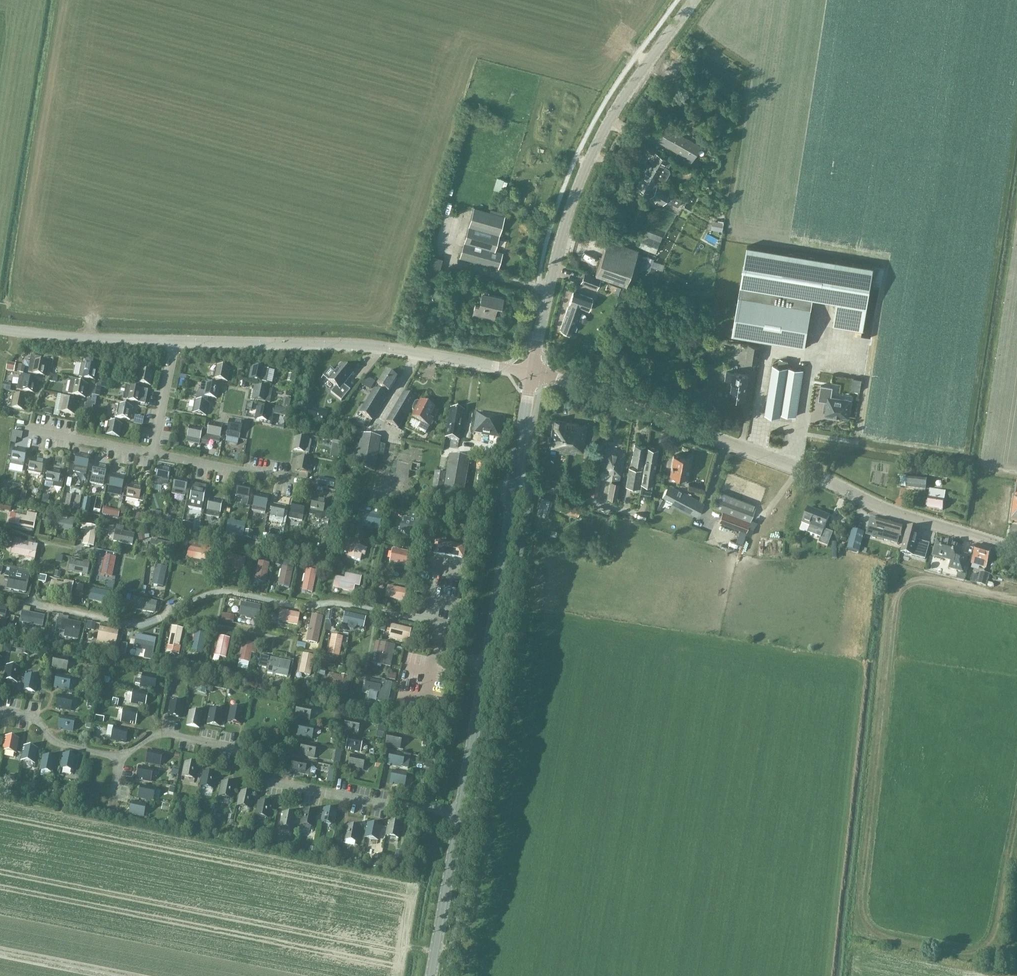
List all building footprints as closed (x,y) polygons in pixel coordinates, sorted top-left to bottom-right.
[(689,93),(692,87),(686,83),(683,89),(689,93)] [(689,165),(701,146),(665,125),(656,141),(677,153),(674,158),(689,165)] [(655,153),(642,175),(654,182),(657,178),(662,181),(666,179),(670,172),(668,169),(663,166),(664,165),(668,167),(671,162),(667,160),(655,153)] [(637,184),(637,186),(649,193),(652,194),(649,200),(655,203),(656,201),(662,205),(666,199),(678,206),(682,200),(669,193),(657,185),(657,186),(653,184),(654,182),(642,175),(637,184)] [(687,192),(679,188),(676,194),(683,199),(687,192)] [(709,214),(711,209),(699,202),(696,207),(709,214)] [(473,208),(472,212),(459,258),(497,269),(502,253),(494,251),(504,217),(473,208)] [(725,228),(726,218),(715,217),(714,227),(725,228)] [(597,273),(601,274),(626,283),(637,250),(608,240),(597,273)] [(873,267),(836,261),(747,246),(732,335),(805,347),(813,298),(829,300),(837,302),(833,325),(863,330),(873,267)] [(442,259),(426,254),(422,268),(438,273),(442,259)] [(647,256),(639,254),(635,268),(642,271),(647,256)] [(600,278),(601,274),(597,273),(595,275),(584,272),(580,283),(597,289),(601,278),(600,278)] [(625,284),(610,279),(608,285),(616,288),(614,292),(622,294),(625,284)] [(570,304),(569,305),(560,329),(563,330),(563,333),(566,334),(568,332),(572,333),(581,308),(588,311),(592,298),(574,291),(569,303),(570,304)] [(500,307),(502,298),(482,293),(479,305),(475,304),(473,314),(493,318),(496,306),(500,307)] [(758,362),(761,347),(749,345),(746,361),(758,362)] [(48,363),(40,361),(41,357),(31,355),(28,372),(45,376),(48,363)] [(803,369),(787,367),(788,362),(780,360),(779,367),(771,365),(764,414),(779,416),(780,414),(796,416),(803,369)] [(85,362),(84,364),(81,363),(78,377),(95,380),(98,367),(92,366),(92,363),(85,362)] [(216,363),(216,365),(215,365),(212,378),(227,380),(229,368),(223,367),(223,364),(216,363)] [(341,363),(334,371),(329,367),(323,375),(335,384),(329,390),(340,399),(349,388),(342,383),(352,372),(341,363)] [(268,369),(265,368),(251,366),(249,378),(261,381),(261,382),(265,383),(268,369)] [(150,385),(153,372),(140,369),(137,382),(150,385)] [(373,387),(358,411),(371,419),(386,395),(382,392),(384,388),(388,391),(396,378),(384,370),(374,387),(373,387)] [(734,373),(727,372),(726,380),(733,380),(731,397),(744,399),(748,375),(734,373)] [(19,376),(16,389),(34,393),(35,392),(37,380),(30,378),(31,376),(23,375),(21,374),(20,377),(19,376)] [(87,384),(84,383),(84,381),(71,378),(67,394),(73,395),(73,394),(84,396),(87,384)] [(854,378),(852,389),(860,390),(861,379),(854,378)] [(196,394),(196,396),(207,399),(208,396),(217,398),(219,386),(201,382),(200,388),(196,394)] [(827,402),(825,414),(848,417),(850,400),(831,397),(833,387),(821,385),(818,400),(827,402)] [(125,386),(122,399),(126,400),(139,403),(144,404),(147,391),(142,390),(129,387),(125,386)] [(272,390),(267,389),(254,386),(252,399),(264,401),(264,402),(270,403),(272,390)] [(13,394),(10,407),(24,410),(27,397),(18,395),(18,393),(13,392),(13,394)] [(398,428),(416,400),(403,392),(385,420),(398,428)] [(71,398),(64,396),(61,396),(58,411),(75,414),(78,401),(70,400),(71,398)] [(207,400),(207,399),(196,396),(195,401),(194,400),(191,412),(206,415),(208,403),(202,402),(203,399),(207,400)] [(430,418),(434,410),(430,407),(430,405),(426,403),(425,405),(420,402),(411,418),(416,421),(414,426),(425,432),(432,419),(430,418)] [(130,419),(132,407),(118,404),(116,417),(130,419)] [(274,409),(271,409),(257,406),(255,419),(262,420),(261,425),(271,426),(273,414),(274,409)] [(274,407),(274,409),(273,414),(285,416),(287,410),(274,407)] [(309,409),(307,418),(326,423),(329,411),(319,409),(319,411),(309,409)] [(458,440),(463,411),(449,409),(444,438),(458,440)] [(497,437),(501,417),(476,412),(471,440),(480,441),(481,434),(497,437)] [(229,419),(227,427),(224,426),(223,433),(226,433),(226,437),(238,439),(239,435),(242,422),(229,419)] [(582,452),(586,426),(576,425),(577,423),(553,420),(550,448),(582,452)] [(119,437),(121,424),(108,421),(105,434),(119,437)] [(203,433),(201,440),(208,442),(209,440),(218,442),(221,424),(209,422),(208,429),(204,428),(203,433)] [(201,440),(203,433),(201,433),(202,428),(189,425),(186,439),(199,442),(200,440),(201,440)] [(358,440),(354,467),(374,471),(377,455),(379,444),(380,438),(357,434),(356,439),(358,440)] [(311,441),(307,440),(307,439),(301,438),(294,437),(291,449),(304,451),(304,453),(308,454),(311,441)] [(639,488),(641,470),(642,464),(643,464),(646,446),(634,444),(632,462),(636,463),(635,469),(629,468),(627,486),(639,488)] [(13,447),(10,461),(10,465),(22,467),(23,464),(26,450),(13,447)] [(647,448),(643,474),(639,493),(650,495),(653,476),(658,449),(647,448)] [(600,471),(599,478),(601,479),(600,481),(610,483),(607,498),(616,500),(619,482),(620,474),(621,475),(625,453),(605,450),(604,457),(602,456),(600,471)] [(27,472),(27,474),(40,477),(40,474),(43,460),(45,454),(32,451),(30,457),(27,472)] [(74,467),(73,472),(85,474),(86,470),(89,455),(76,453),(74,467)] [(449,454),(445,474),(434,472),(431,492),(441,494),(461,497),(468,457),(449,454)] [(686,483),(690,457),(674,454),(670,475),(679,476),(678,482),(686,483)] [(308,472),(310,460),(297,457),(294,469),(308,472)] [(90,477),(89,482),(102,485),(103,479),(106,466),(93,463),(90,477)] [(157,466),(154,479),(153,485),(160,486),(162,485),(166,486),(170,469),(157,466)] [(48,468),(45,482),(53,483),(52,487),(62,489),(65,474),(60,473),(61,470),(48,468)] [(121,490),(124,477),(111,474),(109,488),(121,490)] [(925,489),(925,485),(926,479),(898,476),(897,486),(925,489)] [(175,477),(172,491),(171,494),(184,497),(185,493),(187,480),(175,477)] [(600,481),(601,479),(599,478),(593,477),(589,495),(597,497),(600,481)] [(248,498),(247,497),(249,484),(237,482),(234,496),(242,498),(240,505),(247,506),(248,498)] [(193,483),(188,507),(201,510),(206,486),(193,483)] [(126,498),(126,499),(142,502),(145,490),(140,489),(141,486),(129,484),(126,498)] [(699,515),(705,503),(669,484),(663,497),(699,515)] [(18,487),(7,485),(5,494),(16,497),(18,487)] [(942,509),(942,505),(944,492),(928,490),(926,507),(942,509)] [(746,531),(755,506),(756,505),(719,492),(714,507),(723,511),(720,521),(746,531)] [(254,493),(251,507),(251,510),(264,513),(265,508),(264,508),(266,495),(254,493)] [(327,502),(324,502),(324,499),(311,497),(309,515),(314,516),(314,517),(315,519),(317,519),(319,519),(321,519),(322,517),(325,517),(327,502)] [(209,498),(206,512),(206,516),(218,518),(222,501),(209,498)] [(84,499),(82,512),(88,513),(91,500),(84,499)] [(291,500),(288,518),(301,520),(304,502),(291,500)] [(561,503),(556,501),(553,508),(560,510),(559,510),(578,516),(580,507),(561,502),(561,503)] [(4,505),(3,510),(10,511),(11,505),(4,503),(4,505)] [(110,504),(103,503),(101,509),(102,509),(101,514),(107,515),(108,510),(109,510),(110,504)] [(272,503),(271,506),(269,505),(268,510),(271,510),(269,517),(269,522),(282,524),(282,523),(285,524),(287,511),(283,511),(284,505),(272,503)] [(362,506),(360,512),(363,513),(361,524),(379,527),(381,516),(380,516),(381,510),(362,506)] [(802,524),(810,527),(807,533),(820,538),(818,543),(828,547),(833,533),(824,530),(829,516),(808,508),(802,524)] [(161,513),(150,510),(148,518),(160,520),(161,513)] [(37,514),(27,512),(26,517),(16,515),(14,526),(33,530),(37,514)] [(75,518),(67,516),(66,520),(54,518),(52,530),(72,533),(75,518)] [(871,517),(866,535),(873,537),(882,540),(897,544),(899,537),(900,535),(901,536),(904,526),(871,517)] [(399,531),(406,532),(405,534),(407,536),(411,536),(417,537),(420,522),(404,518),(403,521),(401,521),(399,531)] [(171,519),(170,526),(180,528),(181,521),(171,519)] [(97,527),(81,524),(80,530),(84,531),(82,545),(93,547),(97,527)] [(124,527),(116,526),(112,542),(132,546),(134,534),(123,532),(124,527)] [(904,543),(901,553),(912,556),(925,560),(929,545),(915,541),(918,530),(908,528),(904,543)] [(852,530),(847,549),(859,552),(864,533),(852,530)] [(262,533),(261,540),(268,541),(268,542),(281,544),(282,537),(269,534),(269,535),(262,533)] [(762,542),(779,543),(780,535),(763,534),(762,542)] [(190,543),(190,536),(182,535),(182,543),(190,543)] [(175,540),(171,539),(170,544),(151,540),(149,551),(172,556),(175,540)] [(345,543),(343,552),(348,554),(347,558),(360,561),(361,555),(364,556),(366,549),(363,548),(359,547),(360,542),(346,539),(345,543)] [(938,541),(937,540),(937,541),(933,556),(935,557),(937,559),(940,560),(942,559),(952,561),(950,569),(963,573),(968,557),(968,556),(967,556),(961,554),(962,548),(963,548),(963,547),(962,547),(953,545),(952,544),(952,545),(948,544),(948,543),(947,543),(938,541)] [(432,554),(438,555),(440,542),(434,541),(432,554)] [(38,544),(28,542),(27,546),(12,543),(10,555),(35,560),(38,544)] [(446,543),(440,542),(438,555),(444,556),(446,543)] [(444,556),(450,557),(453,544),(446,543),(444,556)] [(459,545),(453,544),(450,557),(457,558),(459,545)] [(459,545),(457,558),(463,559),(465,546),(459,545)] [(992,549),(978,545),(972,564),(986,568),(990,556),(991,557),(993,556),(994,551),(992,550),(992,549)] [(208,551),(188,547),(186,559),(192,560),(192,561),(193,562),(195,564),(197,564),(199,564),(200,563),(201,562),(206,563),(208,551)] [(116,553),(96,549),(95,555),(104,556),(100,575),(112,577),(116,553)] [(413,552),(396,549),(394,560),(411,564),(413,552)] [(245,559),(226,554),(223,566),(243,570),(245,559)] [(82,562),(70,560),(67,572),(87,575),(90,562),(82,560),(82,562)] [(269,564),(258,561),(254,581),(265,583),(269,564)] [(293,564),(283,562),(283,566),(281,566),(277,586),(289,588),(293,568),(292,568),(293,564)] [(317,566),(307,564),(306,569),(305,569),(301,591),(312,593),(317,571),(316,571),(317,566)] [(167,568),(155,565),(151,585),(162,587),(167,568)] [(5,571),(4,577),(8,578),(7,584),(11,585),(10,590),(25,593),(26,588),(30,573),(9,568),(8,572),(5,571)] [(973,575),(971,582),(977,584),(986,586),(990,575),(980,572),(979,576),(973,575)] [(361,576),(345,573),(344,578),(335,576),(333,589),(353,593),(355,587),(359,588),(361,576)] [(39,575),(38,582),(45,583),(47,577),(47,576),(39,575)] [(73,582),(64,580),(63,583),(51,581),(49,587),(52,587),(50,593),(70,597),(73,582)] [(88,588),(88,581),(79,580),(78,588),(88,588)] [(405,601),(407,591),(387,587),(385,597),(405,601)] [(106,603),(108,593),(89,589),(88,593),(92,594),(91,600),(106,603)] [(149,611),(151,601),(132,598),(132,602),(128,601),(127,607),(149,611)] [(260,606),(241,602),(238,616),(245,617),(246,619),(251,620),(252,619),(258,620),(260,606)] [(225,608),(223,614),(235,618),(237,612),(225,608)] [(300,614),(280,609),(277,621),(297,625),(300,614)] [(44,616),(22,611),(20,623),(42,627),(44,616)] [(344,613),(342,623),(347,624),(347,627),(348,629),(351,630),(353,630),(355,629),(356,627),(363,628),(365,618),(344,613)] [(323,617),(311,614),(306,642),(317,644),(323,617)] [(81,623),(61,619),(59,631),(79,635),(81,623)] [(408,640),(411,629),(391,625),(388,636),(408,640)] [(183,629),(171,626),(167,646),(178,649),(183,629)] [(118,631),(99,627),(96,641),(110,644),(109,646),(115,648),(118,631)] [(206,634),(195,631),(190,652),(202,654),(206,634)] [(156,638),(136,634),(133,649),(145,651),(144,656),(152,657),(156,638)] [(338,655),(341,637),(332,635),(329,649),(334,650),(333,654),(338,655)] [(230,639),(218,636),(214,656),(226,659),(230,639)] [(257,644),(242,641),(238,661),(238,665),(248,667),(249,663),(251,654),(255,655),(257,644)] [(372,654),(370,663),(376,665),(377,663),(385,665),(385,667),(390,668),(394,646),(391,645),(375,642),(372,654)] [(309,675),(312,656),(303,654),(300,670),(305,671),(304,674),(309,675)] [(66,670),(68,658),(54,656),(51,668),(66,670)] [(260,656),(258,667),(264,668),(268,667),(267,673),(287,677),(290,662),(270,658),(269,663),(267,663),(268,657),(260,656)] [(16,682),(19,668),(6,666),(3,679),(16,682)] [(68,689),(71,676),(57,673),(54,686),(68,689)] [(154,689),(157,677),(142,674),(140,687),(154,689)] [(340,676),(328,674),(326,687),(347,691),(350,678),(347,678),(347,676),(341,675),(340,676)] [(35,692),(38,678),(25,676),(22,690),(35,692)] [(366,678),(363,690),(379,693),(377,702),(385,703),(387,704),(391,683),(366,678)] [(145,705),(148,692),(134,689),(131,702),(145,705)] [(69,710),(72,697),(59,694),(56,707),(69,710)] [(181,717),(183,703),(171,701),(168,715),(181,717)] [(310,720),(312,708),(298,705),(296,718),(310,720)] [(241,723),(244,709),(231,707),(229,720),(241,723)] [(135,724),(138,711),(124,708),(121,721),(135,724)] [(221,725),(223,711),(210,709),(208,722),(221,725)] [(200,728),(202,713),(190,711),(186,726),(200,728)] [(72,731),(74,719),(60,716),(58,728),(72,731)] [(357,734),(360,721),(345,718),(343,731),(357,734)] [(312,739),(314,727),(301,724),(299,737),(312,739)] [(126,742),(128,730),(114,727),(111,739),(126,742)] [(400,749),(402,736),(388,733),(386,746),(400,749)] [(17,752),(20,738),(7,735),(4,750),(17,752)] [(360,751),(362,739),(348,736),(346,749),(360,751)] [(315,758),(318,745),(304,742),(302,755),(315,758)] [(35,763),(38,749),(25,746),(23,761),(35,763)] [(161,765),(164,753),(150,750),(147,762),(161,765)] [(402,768),(404,755),(390,752),(389,765),(402,768)] [(75,771),(78,756),(64,754),(62,769),(75,771)] [(363,770),(365,758),(351,755),(349,768),(363,770)] [(53,773),(56,759),(44,756),(41,770),(53,773)] [(306,775),(308,761),(294,759),(291,772),(306,775)] [(423,767),(431,768),(433,762),(424,760),(423,767)] [(197,779),(200,765),(186,762),(183,776),(197,779)] [(152,782),(154,768),(140,766),(138,779),(152,782)] [(405,786),(408,774),(394,771),(392,783),(405,786)] [(215,789),(218,774),(205,772),(202,786),(215,789)] [(233,799),(236,784),(223,782),(220,797),(233,799)] [(154,800),(156,788),(142,785),(140,797),(154,800)] [(252,809),(255,794),(242,791),(238,807),(252,809)] [(270,818),(273,804),(260,801),(258,816),(270,818)] [(144,817),(147,804),(134,802),(131,814),(144,817)] [(336,825),(339,812),(326,809),(323,822),(336,825)] [(315,827),(318,813),(305,811),(303,825),(315,827)] [(294,829),(297,815),(284,812),(282,826),(294,829)] [(400,838),(403,824),(390,821),(387,836),(400,838)] [(380,839),(382,826),(369,824),(367,837),(380,839)] [(359,841),(362,827),(349,825),(346,839),(359,841)]
